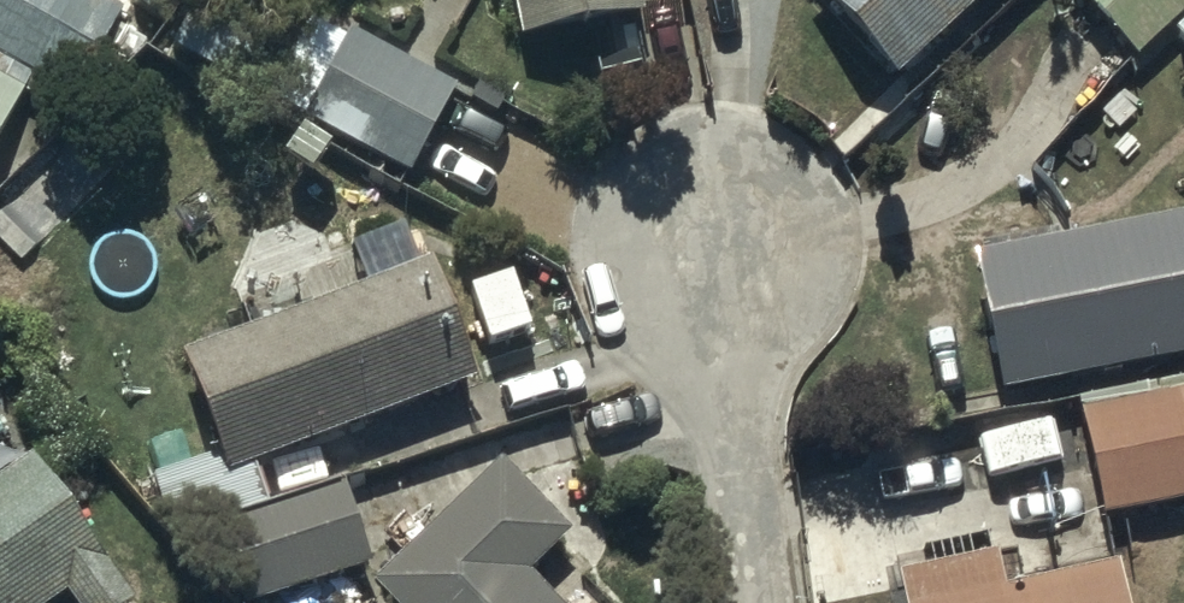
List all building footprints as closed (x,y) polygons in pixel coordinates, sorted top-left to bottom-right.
[(19,94),(67,121),(134,1),(133,0),(0,0),(0,84),(19,94)] [(518,39),(639,15),(636,0),(511,0),(518,39)] [(894,75),(978,0),(827,0),(894,75)] [(1138,58),(1183,11),(1183,0),(1079,0),(1138,58)] [(1172,32),(1183,45),(1183,21),(1172,32)] [(456,87),(343,29),(299,115),(412,173),(456,87)] [(0,84),(0,127),(19,94),(0,84)] [(972,254),(997,394),(1183,359),(1183,216),(972,254)] [(182,351),(219,451),(154,474),(177,538),(219,523),(248,602),(263,597),(265,602),(351,602),(340,573),(371,561),(343,485),(310,497),(292,447),(473,381),(428,257),(411,264),(398,228),(349,245),(363,285),(182,351)] [(1081,410),(1103,515),(1183,499),(1183,388),(1081,410)] [(0,481),(0,602),(51,602),(63,595),(68,602),(128,602),(29,461),(0,481)] [(372,584),(390,602),(559,602),(530,572),(567,537),(498,464),(372,584)] [(893,576),(900,602),(1122,602),(1114,568),(999,594),(990,553),(893,576)]
